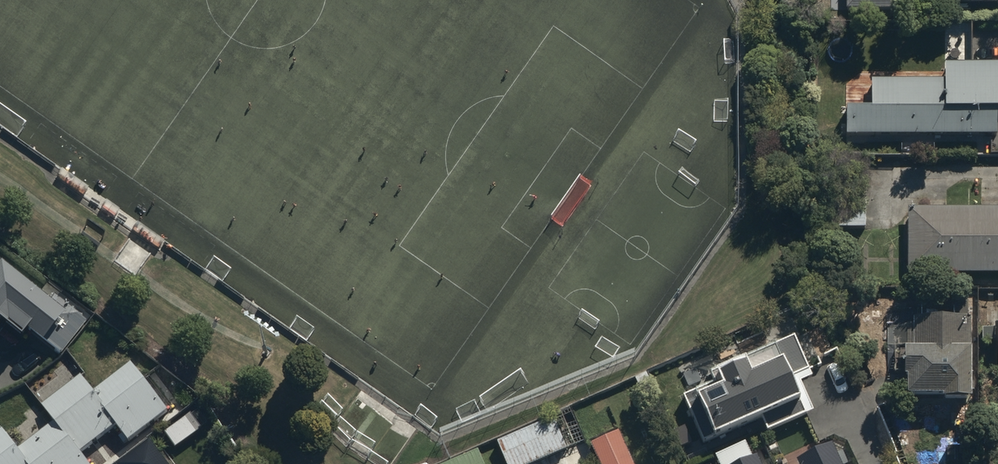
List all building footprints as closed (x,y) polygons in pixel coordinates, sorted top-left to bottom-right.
[(847,19),(911,18),(911,0),(847,0),(847,19)] [(847,141),(997,142),(997,120),(997,71),(943,70),(943,87),(872,86),(872,115),(848,115),(847,141)] [(866,235),(867,196),(833,195),(833,234),(866,235)] [(909,213),(909,281),(997,281),(997,214),(909,213)] [(0,276),(0,337),(20,353),(26,345),(42,357),(65,327),(44,312),(47,309),(1,274),(0,276)] [(953,307),(953,326),(914,325),(914,330),(908,330),(909,360),(904,360),(904,390),(909,390),(909,409),(943,409),(943,413),(973,413),(972,323),(968,323),(968,307),(953,307)] [(715,437),(717,442),(765,421),(769,431),(815,411),(802,381),(811,377),(794,338),(710,374),(712,379),(680,392),(702,443),(715,437)] [(0,437),(0,463),(84,463),(80,459),(117,432),(128,448),(168,419),(133,370),(93,399),(81,383),(42,411),(54,428),(17,456),(2,435),(0,437)] [(498,444),(506,463),(547,463),(567,455),(552,421),(498,444)] [(186,422),(165,437),(178,454),(198,439),(186,422)] [(590,445),(599,463),(632,463),(618,433),(590,445)] [(714,453),(719,463),(760,463),(747,438),(714,453)] [(832,441),(797,457),(801,463),(843,463),(832,441)] [(123,463),(165,463),(150,444),(123,463)] [(454,463),(482,463),(478,454),(454,463)]
